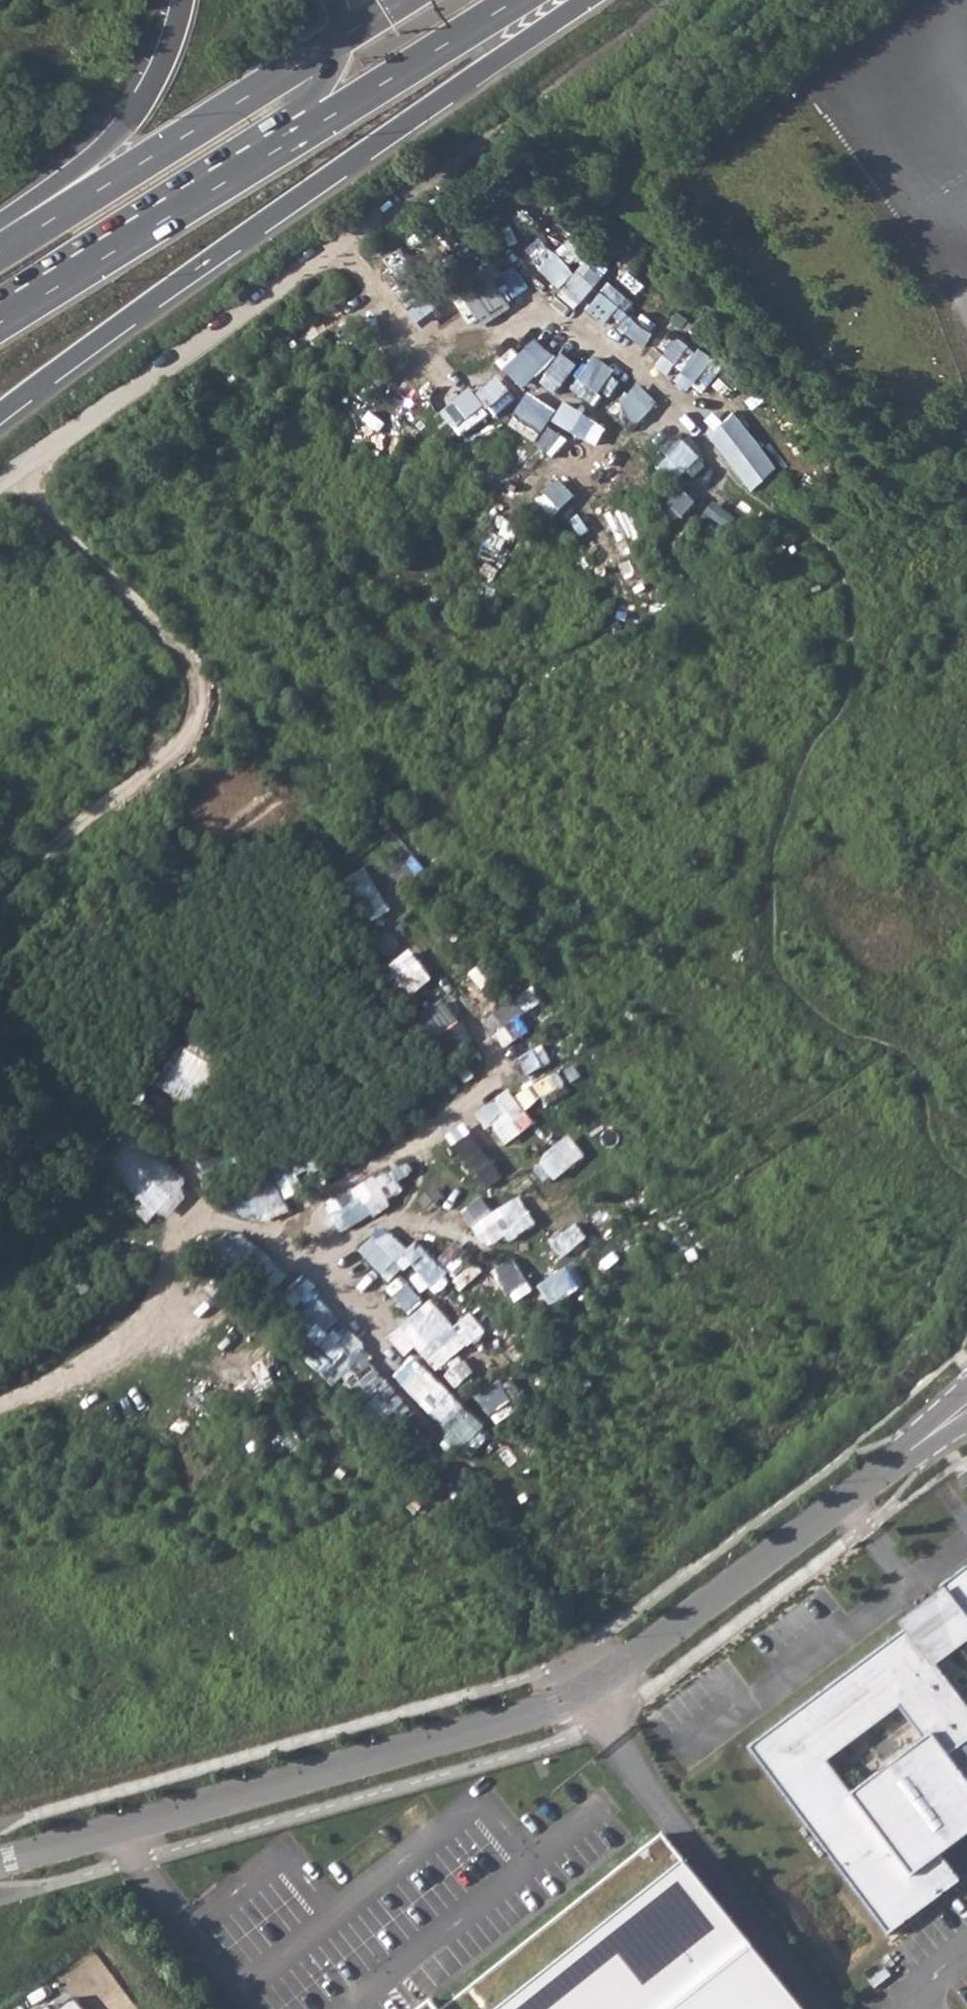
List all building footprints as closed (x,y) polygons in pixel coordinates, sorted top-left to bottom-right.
[(362,1217),(404,1188),(389,1167),(347,1196),(362,1217)] [(360,1239),(336,1259),(363,1292),(388,1272),(360,1239)] [(940,1585),(966,1620),(966,1566),(940,1585)] [(940,1585),(899,1616),(906,1626),(746,1747),(894,1941),(966,1886),(946,1859),(966,1843),(966,1701),(937,1661),(966,1638),(966,1620),(940,1585)] [(670,1842),(461,2008),(803,2008),(670,1842)] [(75,1996),(60,2008),(86,2008),(75,1996)]
